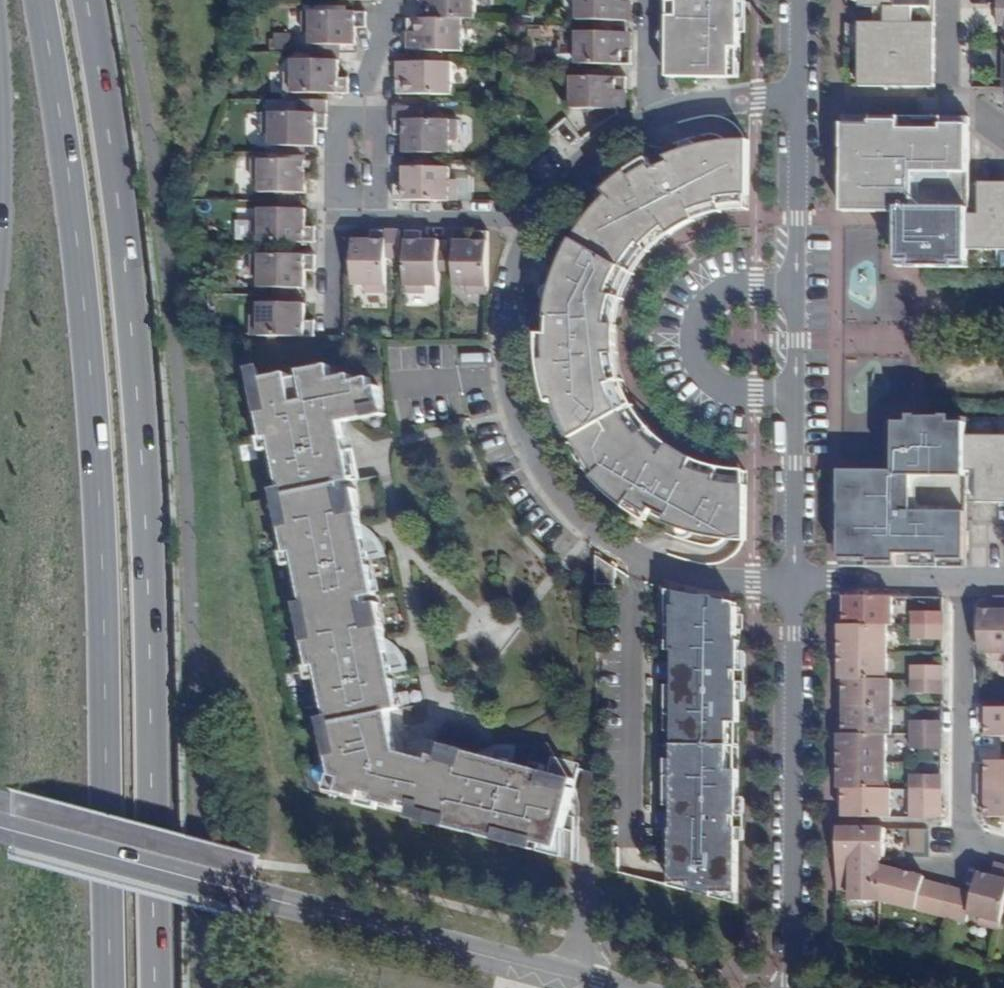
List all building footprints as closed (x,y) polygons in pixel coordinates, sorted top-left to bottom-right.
[(476,18),(476,0),(427,0),(427,2),(421,2),(421,17),(463,17),(476,18)] [(595,21),(615,21),(628,21),(628,4),(634,4),(634,0),(580,0),(579,21),(595,21)] [(731,79),(732,50),(740,50),(740,35),(740,22),(738,22),(738,18),(726,18),(727,5),(738,5),(738,0),(683,0),(683,7),(678,7),(678,21),(671,21),(670,79),(731,79)] [(671,21),(678,21),(678,7),(683,7),(683,0),(672,0),(671,21)] [(740,35),(746,35),(747,0),(738,0),(738,5),(738,18),(738,22),(740,22),(740,35)] [(726,18),(738,18),(738,5),(727,5),(726,18)] [(879,7),(878,23),(929,22),(929,8),(879,7)] [(310,41),(314,41),(342,42),(356,43),(357,25),(365,25),(366,9),(353,9),(302,9),(302,29),(311,29),(310,41)] [(419,47),(442,47),(463,48),(463,17),(421,17),(408,17),(408,19),(408,30),(414,31),(413,47),(419,47)] [(860,37),(860,88),(931,88),(932,73),(937,73),(937,45),(931,44),(932,23),(929,22),(878,23),(866,23),(866,38),(860,37)] [(286,50),(288,34),(272,32),(270,48),(286,50)] [(608,66),(633,66),(633,52),(627,52),(627,35),(615,34),(595,34),(579,34),(578,66),(608,66)] [(314,41),(313,50),(342,51),(342,42),(314,41)] [(442,62),(442,54),(418,54),(418,62),(442,62)] [(288,89),(329,91),(350,91),(351,87),(351,76),(342,76),(342,58),(313,58),(296,57),(296,70),(289,70),(288,89)] [(397,92),(424,92),(451,93),(451,62),(442,62),(418,62),(402,62),(402,77),(394,77),(394,92),(397,92)] [(394,62),(394,77),(402,77),(402,62),(394,62)] [(573,70),(573,77),(572,110),(599,111),(609,111),(621,111),(621,93),(627,93),(628,78),(608,77),(608,71),(573,70)] [(275,139),(289,139),(309,140),(319,140),(320,126),(327,126),(328,124),(329,97),(300,97),(299,109),(264,108),(264,127),(275,128),(275,139)] [(417,150),(438,150),(451,150),(451,137),(459,137),(459,116),(424,116),(424,104),(396,103),(396,132),(407,132),(407,150),(417,150)] [(921,266),(969,267),(970,249),(970,214),(970,207),(971,119),(844,117),(843,211),(892,212),(892,266),(921,266)] [(289,139),(288,150),(309,150),(309,140),(289,139)] [(587,226),(578,241),(626,268),(631,258),(646,241),(664,226),(665,225),(661,219),(672,212),(676,219),(683,214),(690,211),(704,206),(726,200),(749,198),(750,144),(726,146),(727,162),(711,165),(710,155),(704,156),(699,157),(694,159),(689,160),(683,163),(679,164),(676,165),(671,167),(667,169),(662,171),(658,173),(661,179),(654,184),(649,176),(646,174),(645,174),(632,182),(611,200),(608,202),(587,226)] [(727,162),(726,146),(718,146),(688,153),(669,161),(671,167),(676,165),(679,164),(683,163),(689,160),(694,159),(699,157),(704,156),(710,155),(711,165),(727,162)] [(267,189),(277,189),(297,190),(309,190),(309,174),(319,174),(319,157),(259,157),(258,177),(267,178),(267,189)] [(606,195),(611,200),(632,182),(645,174),(646,174),(649,176),(654,184),(661,179),(658,173),(652,161),(624,178),(606,195)] [(395,196),(457,197),(458,175),(451,175),(451,163),(437,163),(416,163),(406,163),(406,181),(395,181),(395,196)] [(970,249),(1003,250),(1003,182),(981,182),(981,206),(981,214),(970,214),(970,249)] [(277,189),(277,198),(297,198),(297,190),(277,189)] [(257,238),(293,239),(318,239),(318,222),(309,222),(309,205),(297,205),(277,205),(266,205),(265,218),(257,218),(257,238)] [(665,225),(664,226),(671,238),(672,237),(690,226),(697,224),(690,211),(683,214),(676,219),(672,212),(661,219),(665,225)] [(389,255),(401,255),(402,228),(373,228),(373,237),(355,237),(355,248),(354,268),(354,282),(367,282),(366,289),(389,290),(389,255)] [(441,283),(441,268),(441,248),(441,237),(423,237),(424,228),(408,228),(407,290),(428,289),(428,283),(441,283)] [(489,290),(489,228),(474,228),(474,237),(456,237),(456,249),(455,268),(455,283),(467,283),(467,290),(489,290)] [(570,436),(573,439),(621,412),(620,410),(611,389),(605,367),(605,361),(605,360),(599,360),(598,344),(604,344),(605,328),(605,321),(611,299),(619,278),(626,268),(578,241),(571,253),(559,282),(553,307),(558,308),(557,311),(556,315),(555,320),(554,323),(554,326),(553,331),(553,336),(553,340),(559,340),(560,347),(556,347),(553,348),(551,350),(550,353),(549,356),(551,376),(558,407),(570,436)] [(347,248),(347,268),(354,268),(355,248),(347,248)] [(264,284),(275,284),(295,285),(308,285),(308,267),(318,267),(318,251),(293,251),(257,250),(256,273),(264,273),(264,284)] [(275,284),(275,293),(295,293),(295,285),(275,284)] [(255,313),(254,334),(317,334),(317,317),(307,317),(308,301),(295,301),(275,300),(264,300),(264,313),(255,313)] [(605,360),(605,361),(618,361),(617,340),(618,329),(605,328),(604,344),(598,344),(599,360),(605,360)] [(552,407),(558,407),(551,376),(549,356),(550,353),(551,350),(553,348),(556,347),(560,347),(559,340),(553,340),(543,340),(542,349),(545,382),(552,407)] [(254,372),(256,380),(260,380),(263,379),(261,370),(254,372)] [(343,775),(345,792),(359,796),(379,800),(402,806),(403,801),(418,805),(417,811),(444,817),(443,824),(501,839),(502,833),(530,840),(542,843),(558,847),(562,831),(563,828),(573,830),(572,816),(566,816),(573,787),(545,780),(547,771),(544,770),(533,768),(518,764),(518,767),(511,765),(515,747),(511,746),(499,745),(492,747),(486,769),(475,766),(479,753),(463,749),(460,757),(449,753),(447,758),(440,756),(431,754),(430,758),(409,753),(398,750),(390,711),(400,708),(393,679),(391,680),(389,673),(407,669),(407,665),(403,656),(397,649),(374,653),(372,643),(385,640),(381,622),(374,623),(372,612),(367,613),(366,604),(365,597),(375,595),(369,566),(367,566),(365,560),(383,555),(382,549),(380,545),(373,535),(351,539),(349,529),(361,526),(357,509),(350,510),(348,500),(344,501),(342,492),(354,490),(352,481),(345,482),(342,469),(349,468),(345,452),(343,438),(328,440),(326,425),(369,417),(368,410),(381,408),(377,388),(370,389),(368,379),(340,384),(339,378),(321,380),(319,370),(302,372),(303,376),(291,378),(290,374),(263,379),(260,380),(266,408),(260,409),(265,439),(272,437),(274,448),(283,494),(289,522),(282,523),(288,553),(294,551),(296,562),(306,609),(312,635),(305,637),(312,667),(318,666),(320,677),(330,723),(336,750),(329,751),(334,772),(343,775)] [(242,413),(254,413),(254,379),(242,379),(242,413)] [(254,381),(260,409),(266,408),(260,380),(256,380),(254,381)] [(382,415),(381,408),(368,410),(369,417),(382,415)] [(718,543),(745,545),(746,489),(726,488),(704,482),(689,476),(683,474),(675,469),(670,477),(657,469),(663,461),(662,460),(646,447),(631,429),(621,412),(573,439),(574,442),(580,439),(587,452),(582,455),(587,463),(598,476),(607,487),(629,505),(630,506),(636,510),(640,512),(645,511),(648,507),(651,502),(658,505),(653,513),(659,516),(662,518),(667,520),(673,523),(677,525),(682,527),(687,529),(694,531),(699,532),(705,533),(704,540),(718,543)] [(969,436),(969,417),(920,416),(898,416),(897,472),(844,471),(844,565),(968,566),(969,479),(969,472),(969,436)] [(969,436),(969,472),(979,472),(979,479),(979,503),(1003,504),(1003,436),(969,436)] [(272,437),(265,439),(261,440),(263,450),(274,448),(272,437)] [(580,439),(574,442),(582,455),(587,452),(580,439)] [(689,476),(696,462),(686,457),(670,447),(662,460),(663,461),(657,469),(670,477),(675,469),(683,474),(689,476)] [(352,450),(345,452),(349,468),(342,469),(345,482),(352,481),(358,479),(352,450)] [(647,524),(653,513),(658,505),(651,502),(648,507),(645,511),(640,512),(636,510),(630,506),(629,505),(607,487),(598,476),(594,481),(606,495),(632,516),(647,524)] [(357,509),(354,490),(342,492),(344,501),(348,500),(350,510),(357,509)] [(277,496),(282,523),(289,522),(283,494),(277,496)] [(687,536),(704,540),(705,533),(699,532),(694,531),(687,529),(682,527),(677,525),(673,523),(667,520),(665,527),(687,536)] [(287,564),(296,562),(294,551),(288,553),(285,553),(287,564)] [(595,560),(595,585),(614,585),(613,571),(595,560)] [(845,592),(845,606),(845,622),(887,622),(892,622),(892,593),(845,592)] [(675,608),(675,594),(666,593),(666,627),(672,627),(672,608),(675,608)] [(674,732),(674,737),(731,737),(731,722),(742,722),(742,699),(742,683),(737,683),(737,671),(742,671),(742,653),(742,640),(741,640),(741,630),(741,614),(741,607),(675,594),(675,608),(672,608),(672,627),(672,651),(675,651),(674,665),(674,681),(674,688),(674,716),(674,732)] [(981,650),(996,650),(997,658),(1003,658),(1003,595),(1001,595),(1001,607),(993,607),(981,607),(981,650)] [(377,603),(366,604),(367,613),(372,612),(374,623),(381,622),(377,603)] [(942,622),(942,608),(913,608),(913,622),(942,622)] [(300,610),(305,637),(312,635),(306,609),(300,610)] [(845,622),(842,622),(842,650),(887,650),(887,622),(845,622)] [(942,622),(913,622),(913,637),(942,637),(942,622)] [(887,650),(842,650),(841,675),(845,675),(887,675),(887,650)] [(942,676),(942,663),(913,662),(913,675),(942,676)] [(658,681),(674,681),(674,665),(658,665),(658,681)] [(310,678),(320,677),(318,666),(312,667),(308,667),(310,678)] [(887,675),(845,675),(845,690),(845,704),(892,705),(892,675),(887,675)] [(942,676),(913,675),(912,689),(942,690),(942,676)] [(892,705),(845,704),(845,718),(846,732),(887,732),(892,732),(892,705)] [(981,721),(989,721),(988,733),(1003,733),(1003,706),(981,706),(981,721)] [(666,732),(674,732),(674,716),(666,715),(666,732)] [(912,717),(912,732),(942,731),(942,717),(912,717)] [(323,724),(329,751),(336,750),(330,723),(323,724)] [(942,731),(912,732),(912,746),(942,746),(942,731)] [(846,732),(841,732),(841,759),(886,759),(887,732),(846,732)] [(692,885),(692,892),(714,898),(714,889),(740,893),(740,840),(740,830),(735,829),(735,814),(740,814),(741,796),(741,768),(731,768),(731,745),(731,737),(674,737),(674,760),(666,760),(666,806),(673,806),(673,813),(673,829),(673,883),(692,885)] [(443,744),(440,756),(447,758),(449,753),(460,757),(463,749),(443,744)] [(741,745),(731,745),(731,768),(741,768),(741,745)] [(886,759),(841,759),(840,786),(845,786),(886,786),(886,759)] [(980,771),(980,786),(1003,786),(1003,759),(989,759),(989,771),(980,771)] [(339,791),(345,792),(343,775),(334,772),(334,774),(342,776),(339,791)] [(327,788),(339,791),(342,776),(334,774),(330,773),(327,788)] [(942,786),(942,773),(912,773),(912,786),(942,786)] [(886,786),(845,786),(845,801),(845,814),(892,814),(892,786),(886,786)] [(942,786),(912,786),(912,800),(942,800),(942,786)] [(980,786),(980,801),(988,801),(989,814),(1003,814),(1003,786),(980,786)] [(379,800),(359,796),(358,802),(377,807),(379,800)] [(444,817),(417,811),(415,817),(443,824),(444,817)] [(658,829),(673,829),(673,813),(658,812),(658,829)] [(873,855),(882,855),(886,855),(886,827),(840,826),(840,854),(873,855)] [(558,847),(542,843),(541,850),(566,857),(565,832),(562,831),(558,847)] [(502,833),(501,839),(528,846),(530,840),(502,833)] [(852,899),(882,900),(882,864),(873,864),(873,855),(840,854),(840,855),(840,881),(853,882),(853,889),(852,899)] [(873,864),(882,864),(882,855),(873,855),(873,864)] [(882,864),(882,900),(939,914),(947,886),(923,880),(924,875),(882,864)] [(999,877),(1003,866),(997,864),(994,876),(999,877)] [(1000,930),(1003,915),(1003,866),(999,877),(994,876),(980,872),(974,893),(969,913),(983,917),(981,925),(1000,930)] [(673,883),(673,887),(692,892),(692,885),(673,883)] [(939,914),(954,917),(961,890),(947,886),(939,914)] [(714,889),(714,898),(739,904),(740,893),(714,889)] [(961,890),(954,917),(967,921),(969,913),(974,893),(961,890)]
